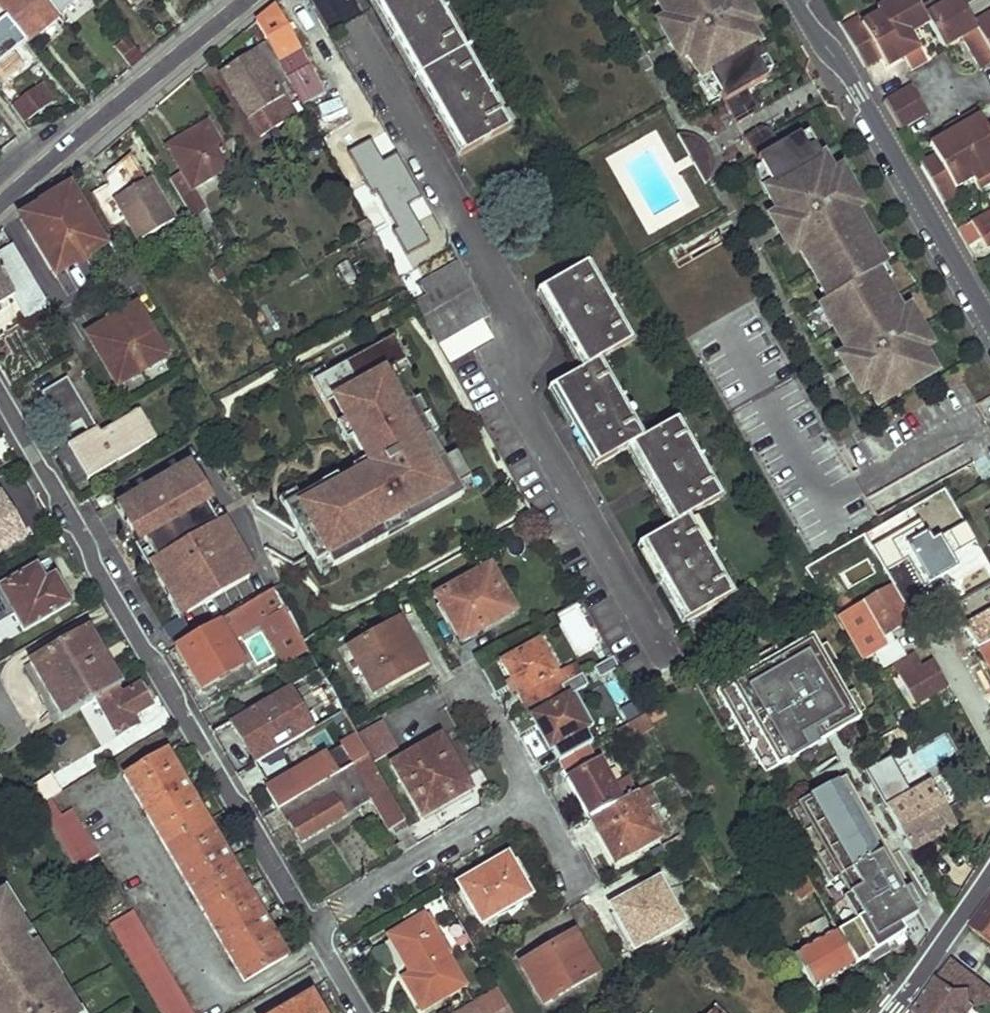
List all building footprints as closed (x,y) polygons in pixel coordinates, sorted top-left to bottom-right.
[(25,42),(59,14),(48,0),(0,0),(0,12),(25,42)] [(59,14),(77,0),(48,0),(59,14)] [(464,154),(508,129),(489,98),(494,95),(441,4),(437,6),(434,0),(375,0),(464,154)] [(755,117),(757,108),(748,92),(768,80),(759,65),(765,61),(747,29),(740,17),(735,19),(730,10),(735,8),(730,0),(656,0),(669,23),(688,57),(702,81),(710,77),(721,96),(738,127),(755,117)] [(735,8),(730,10),(735,19),(740,17),(747,29),(753,26),(752,20),(748,13),(745,7),(742,2),(740,0),(730,0),(735,8)] [(865,69),(882,59),(899,48),(905,58),(912,73),(928,62),(913,34),(930,25),(944,48),(964,38),(984,72),(989,69),(989,11),(972,22),(959,0),(943,0),(935,4),(922,12),(917,4),(915,0),(877,0),(871,4),(873,8),(859,17),(862,24),(845,34),(865,69)] [(935,4),(933,0),(923,0),(917,4),(922,12),(935,4)] [(268,40),(290,79),(302,101),(322,91),(273,7),(257,21),(268,40)] [(0,12),(0,62),(19,46),(25,42),(0,12)] [(862,24),(859,17),(841,27),(845,34),(862,24)] [(688,57),(669,23),(663,26),(665,31),(668,38),(671,44),(674,50),(678,55),(683,60),(688,57)] [(143,57),(127,38),(115,48),(131,68),(143,57)] [(290,79),(268,40),(222,73),(250,118),(260,133),(293,112),(283,97),(277,87),(290,79)] [(0,62),(0,78),(6,85),(33,64),(19,46),(0,62)] [(899,48),(882,59),(887,68),(905,58),(899,48)] [(710,77),(702,81),(707,88),(713,94),(718,98),(721,96),(710,77)] [(13,104),(26,121),(54,99),(43,84),(13,104)] [(909,89),(885,103),(901,130),(925,116),(909,89)] [(948,136),(981,117),(977,110),(943,128),(948,136)] [(921,165),(939,198),(957,189),(973,179),(975,183),(989,174),(989,130),(981,117),(948,136),(954,147),(937,156),(921,165)] [(185,172),(192,183),(229,161),(206,120),(169,143),(185,172)] [(781,149),(772,133),(763,130),(746,140),(763,169),(774,190),(772,191),(767,194),(781,218),(801,252),(815,276),(820,273),(822,272),(837,298),(835,299),(830,302),(826,304),(847,341),(842,344),(849,357),(869,391),(878,408),(935,375),(922,354),(915,341),(910,344),(905,335),(910,332),(903,320),(884,287),(878,275),(884,272),(886,270),(854,215),(847,202),(842,205),(837,196),(842,193),(835,180),(817,149),(810,153),(803,141),(801,137),(781,149)] [(954,147),(948,136),(931,145),(937,156),(954,147)] [(702,143),(698,140),(693,138),(686,137),(678,137),(690,159),(708,149),(706,146),(702,143)] [(817,149),(810,137),(808,138),(815,150),(817,149)] [(815,150),(808,138),(803,141),(810,153),(815,150)] [(710,152),(708,149),(690,159),(694,165),(712,155),(710,152)] [(713,160),(712,155),(694,165),(706,187),(710,181),(712,177),(714,171),(714,165),(713,160)] [(774,190),(763,169),(761,171),(772,191),(774,190)] [(772,191),(761,171),(759,172),(759,175),(759,178),(762,185),(764,189),(767,194),(772,191)] [(207,211),(192,183),(185,172),(170,180),(193,220),(206,211),(207,211)] [(975,183),(980,191),(989,185),(989,174),(975,183)] [(845,182),(840,177),(835,180),(842,193),(837,196),(842,205),(847,202),(854,215),(860,211),(858,206),(855,199),(852,193),(849,188),(845,182)] [(115,203),(140,246),(179,224),(153,181),(115,203)] [(22,218),(53,272),(84,254),(86,258),(98,251),(91,241),(100,236),(71,185),(51,197),(58,210),(46,216),(41,207),(22,218)] [(957,189),(939,198),(944,205),(961,196),(957,189)] [(58,210),(51,197),(39,204),(41,207),(46,216),(58,210)] [(206,211),(193,220),(210,249),(223,242),(206,211)] [(985,250),(989,247),(989,212),(970,223),(985,250)] [(801,252),(781,218),(775,221),(777,226),(780,233),(783,239),(786,245),(790,250),(795,255),(801,252)] [(377,234),(386,252),(400,245),(386,222),(373,229),(377,234)] [(359,244),(375,271),(392,262),(386,252),(377,234),(359,244)] [(91,241),(98,251),(106,247),(100,236),(91,241)] [(11,296),(24,318),(47,304),(10,242),(0,249),(0,303),(11,296)] [(422,284),(428,295),(464,275),(457,263),(422,284)] [(555,387),(599,465),(633,446),(677,524),(643,543),(688,622),(732,597),(713,564),(717,562),(709,549),(706,551),(687,519),(721,500),(702,466),(705,465),(697,452),(694,453),(676,422),(643,440),(623,406),(628,404),(620,392),(616,394),(598,362),(632,344),(620,324),(624,322),(600,281),(596,283),(586,265),(542,289),(588,368),(555,387)] [(893,282),(886,270),(884,272),(891,284),(893,282)] [(837,298),(822,272),(820,273),(835,299),(837,298)] [(891,284),(884,272),(878,275),(884,287),(891,284)] [(835,299),(820,273),(815,276),(830,302),(835,299)] [(422,317),(472,289),(464,275),(428,295),(414,303),(422,317)] [(430,332),(480,303),(472,289),(422,317),(426,324),(430,332)] [(337,373),(403,336),(426,324),(422,317),(414,303),(412,297),(322,347),(337,373)] [(437,345),(487,316),(480,303),(430,332),(437,345)] [(90,339),(116,386),(167,358),(139,310),(119,322),(123,328),(113,334),(109,328),(90,339)] [(914,321),(909,316),(903,320),(910,332),(905,335),(910,344),(915,341),(922,354),(929,350),(927,345),(923,338),(921,332),(917,327),(914,321)] [(123,328),(119,322),(117,318),(106,324),(109,328),(113,334),(123,328)] [(320,547),(366,521),(386,557),(403,586),(406,584),(533,514),(496,449),(476,460),(427,372),(424,374),(403,336),(337,373),(272,409),(282,429),(292,446),(270,460),(284,485),(304,520),(320,547)] [(869,391),(849,357),(843,360),(845,366),(848,373),(851,379),(854,384),(858,390),(863,395),(869,391)] [(67,446),(88,479),(155,438),(139,411),(100,435),(66,379),(40,394),(63,431),(82,419),(90,432),(67,446)] [(272,409),(264,413),(274,432),(282,429),(272,409)] [(171,444),(184,465),(197,457),(185,436),(171,444)] [(113,507),(135,542),(177,517),(154,481),(113,507)] [(284,485),(275,490),(294,525),(304,520),(284,485)] [(24,539),(0,498),(0,553),(24,539)] [(981,581),(989,575),(989,570),(979,551),(968,558),(981,581)] [(24,631),(70,604),(51,572),(45,575),(39,565),(0,587),(0,616),(11,610),(24,631)] [(436,596),(461,640),(514,612),(490,566),(436,596)] [(863,600),(879,628),(892,620),(897,628),(911,620),(890,584),(863,600)] [(283,607),(302,641),(338,621),(323,593),(319,586),(283,607)] [(226,615),(237,635),(259,621),(272,587),(226,615)] [(259,621),(282,661),(305,646),(302,641),(283,607),(272,587),(259,621)] [(989,671),(989,616),(966,629),(989,671)] [(174,646),(200,690),(243,666),(217,620),(174,646)] [(879,628),(884,635),(897,628),(892,620),(879,628)] [(347,648),(372,692),(420,665),(395,621),(347,648)] [(44,685),(63,719),(80,709),(116,689),(120,686),(107,664),(104,658),(100,652),(87,629),(30,662),(44,685)] [(766,770),(858,718),(811,632),(717,689),(766,770)] [(502,663),(519,694),(532,686),(539,699),(561,686),(559,682),(554,672),(537,643),(502,663)] [(314,661),(305,646),(282,661),(291,675),(314,661)] [(893,666),(914,704),(947,685),(933,661),(922,667),(914,654),(893,666)] [(44,685),(30,662),(22,667),(55,723),(63,719),(44,685)] [(575,673),(570,663),(554,672),(559,682),(575,673)] [(341,711),(317,668),(230,720),(254,762),(279,747),(285,758),(307,745),(300,735),(325,721),(339,745),(264,788),(276,808),(279,806),(366,755),(355,735),(350,727),(341,711)] [(561,686),(577,677),(575,673),(559,682),(561,686)] [(561,686),(566,694),(582,685),(577,677),(561,686)] [(107,720),(117,737),(137,726),(132,716),(150,706),(138,686),(119,697),(116,689),(80,709),(91,728),(107,720)] [(531,716),(550,748),(585,728),(566,694),(561,686),(539,699),(545,709),(531,716)] [(0,690),(0,755),(29,739),(0,690)] [(653,728),(645,714),(623,726),(631,740),(653,728)] [(366,755),(370,763),(396,749),(380,721),(355,735),(366,755)] [(887,810),(911,851),(956,825),(900,728),(891,733),(923,788),(887,810)] [(391,764),(421,816),(469,789),(439,737),(391,764)] [(123,773),(183,876),(224,850),(165,749),(123,773)] [(397,856),(416,845),(403,822),(370,763),(366,755),(279,806),(299,840),(368,797),(387,831),(391,829),(400,844),(381,855),(385,863),(397,856)] [(612,783),(600,762),(567,780),(589,819),(635,793),(625,776),(612,783)] [(589,819),(614,863),(660,838),(635,793),(589,819)] [(39,805),(76,867),(98,853),(71,809),(60,816),(51,798),(39,805)] [(867,843),(855,821),(827,837),(840,859),(867,843)] [(916,929),(867,843),(840,859),(823,868),(833,886),(829,887),(832,892),(819,899),(821,902),(832,921),(841,915),(865,959),(916,929)] [(183,876),(243,980),(286,955),(224,850),(183,876)] [(457,883),(481,925),(531,896),(506,854),(457,883)] [(779,869),(803,912),(821,902),(819,899),(807,878),(796,859),(779,869)] [(823,868),(807,878),(819,899),(832,892),(829,887),(833,886),(823,868)] [(610,905),(635,950),(684,923),(658,879),(610,905)] [(12,913),(21,908),(5,883),(0,887),(0,893),(12,913)] [(75,1009),(56,979),(53,972),(47,975),(42,967),(46,964),(37,950),(32,942),(28,945),(24,938),(26,936),(12,913),(0,893),(0,1012),(78,1012),(75,1009)] [(989,944),(989,905),(972,930),(989,944)] [(162,1012),(192,1012),(131,910),(109,924),(162,1012)] [(391,936),(412,974),(403,979),(422,1010),(463,986),(423,915),(391,936)] [(793,955),(814,991),(857,965),(837,930),(793,955)] [(24,938),(28,945),(32,942),(37,950),(41,947),(32,933),(26,936),(24,938)] [(550,948),(560,967),(584,953),(572,935),(550,948)] [(521,965),(543,1002),(595,973),(584,953),(560,967),(550,948),(521,965)] [(915,1012),(972,1012),(976,1008),(989,1006),(989,990),(988,988),(951,959),(913,1011),(915,1012)] [(42,967),(47,975),(53,972),(56,979),(61,977),(51,961),(50,962),(46,964),(42,967)] [(453,1012),(512,1012),(497,986),(453,1012)] [(309,996),(297,1003),(300,1009),(312,1002),(309,996)] [(702,1012),(725,1012),(713,1001),(702,1012)] [(297,1003),(280,1012),(319,1012),(312,1002),(300,1009),(297,1003)]
